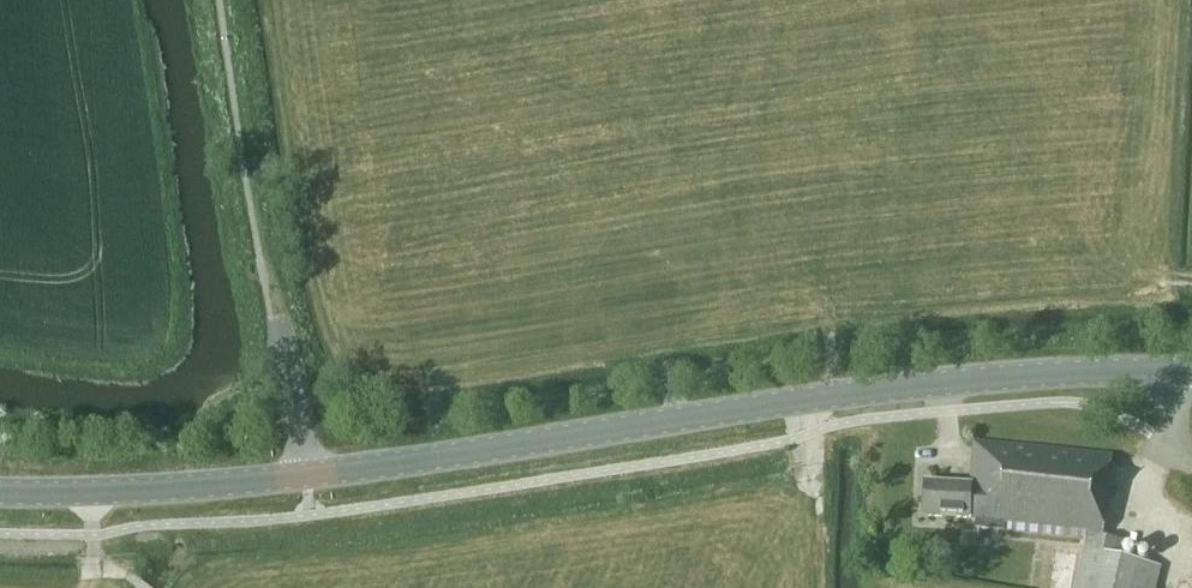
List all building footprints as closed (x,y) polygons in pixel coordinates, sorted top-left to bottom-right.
[(1103,538),(1111,457),(975,443),(971,486),(927,483),(925,516),(979,519),(978,530),(1084,540),(1074,587),(1157,587),(1162,566),(1119,557),(1122,542),(1103,538)] [(1081,553),(1040,544),(1029,587),(1072,587),(1081,553)]
